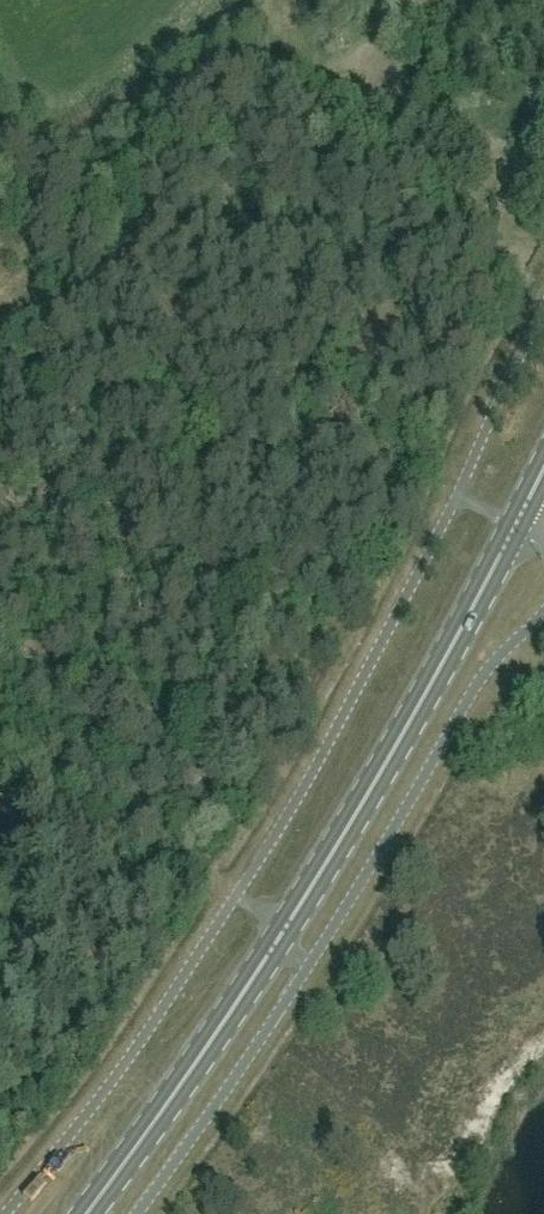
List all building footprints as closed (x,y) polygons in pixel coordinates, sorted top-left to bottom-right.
[(10,817),(15,805),(0,800),(0,814),(10,817)]
